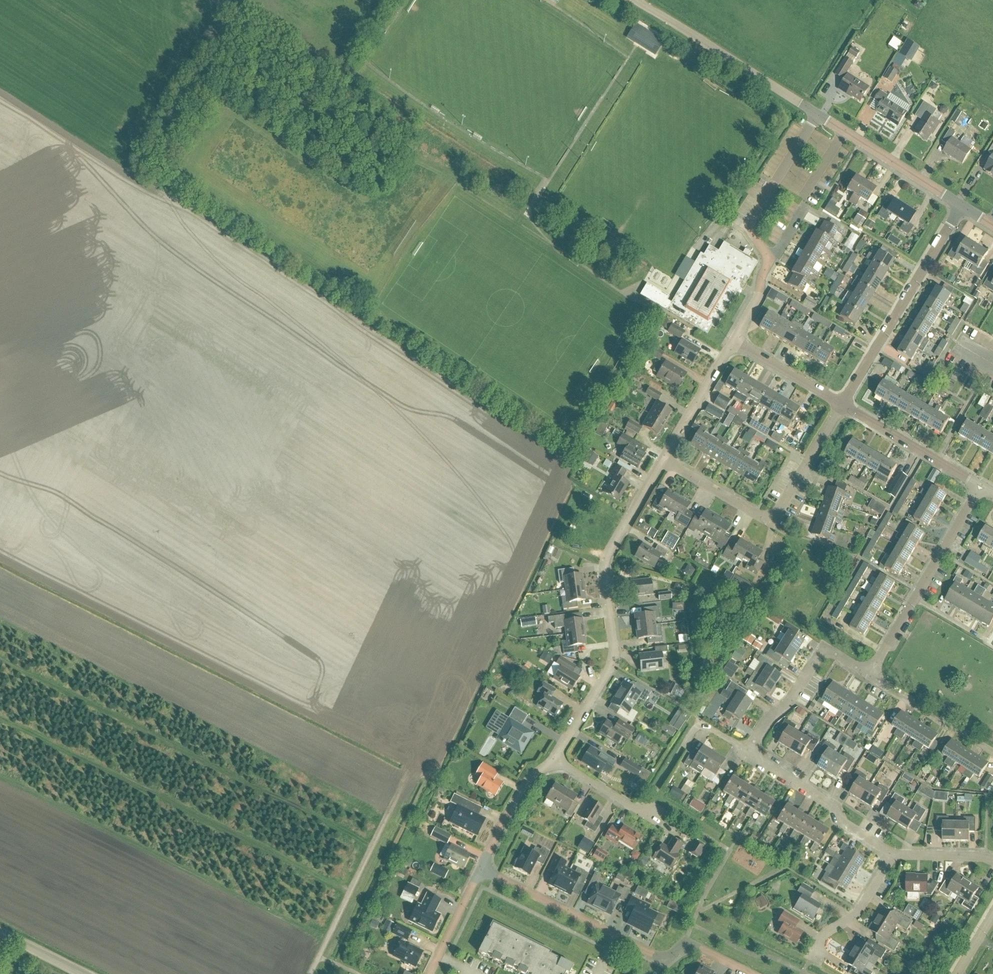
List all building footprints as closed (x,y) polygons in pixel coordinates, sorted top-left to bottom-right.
[(656,55),(663,42),(634,25),(627,37),(656,55)] [(899,54),(912,62),(920,48),(907,40),(899,54)] [(857,59),(861,53),(853,48),(850,54),(857,58),(857,59)] [(849,54),(846,59),(854,63),(857,58),(850,54),(849,54)] [(863,96),(868,88),(847,74),(854,63),(846,59),(835,76),(844,81),(839,90),(849,96),(850,95),(861,102),(865,96),(863,96)] [(874,87),(886,74),(878,67),(866,80),(874,87)] [(892,83),(898,73),(897,73),(891,69),(885,79),(892,83)] [(898,128),(907,113),(887,100),(889,96),(881,91),(875,101),(881,105),(877,112),(891,122),(890,123),(898,128)] [(933,136),(940,124),(938,122),(942,117),(936,113),(937,111),(924,103),(915,117),(922,121),(914,134),(927,142),(931,135),(933,136)] [(961,127),(968,117),(958,111),(951,121),(961,127)] [(971,151),(961,144),(953,139),(956,134),(950,130),(943,142),(948,146),(944,153),(963,165),(971,151)] [(778,141),(780,136),(770,131),(768,136),(778,141)] [(984,171),(992,177),(992,157),(984,171)] [(852,204),(866,183),(855,176),(846,190),(853,195),(848,202),(852,204)] [(866,183),(852,204),(855,206),(860,199),(867,204),(876,189),(866,183)] [(872,207),(878,198),(873,195),(867,204),(872,207)] [(897,219),(904,207),(893,200),(887,211),(882,208),(877,216),(885,222),(890,215),(897,219)] [(840,209),(836,206),(831,203),(827,210),(837,216),(841,209),(840,209)] [(904,207),(897,219),(903,223),(899,230),(908,236),(913,228),(909,225),(915,214),(904,207)] [(861,227),(869,215),(861,210),(858,215),(857,215),(850,227),(861,234),(864,229),(861,227)] [(868,220),(864,227),(869,230),(874,223),(868,220)] [(818,233),(832,241),(836,234),(844,238),(846,235),(824,222),(818,233)] [(832,241),(818,233),(815,231),(809,242),(824,250),(828,243),(836,247),(838,244),(832,241)] [(843,247),(850,251),(854,244),(858,238),(851,234),(843,247)] [(896,240),(891,236),(887,241),(893,245),(896,240)] [(967,262),(977,247),(966,240),(961,248),(956,244),(948,257),(954,261),(954,259),(959,262),(961,259),(967,262)] [(860,253),(865,244),(860,241),(855,250),(856,250),(860,253)] [(832,254),(824,250),(809,242),(803,252),(818,260),(822,253),(830,258),(832,254)] [(742,254),(723,243),(718,252),(709,247),(703,256),(700,254),(671,303),(668,301),(670,297),(647,284),(640,296),(666,311),(707,335),(711,327),(715,329),(736,293),(739,295),(743,288),(757,263),(748,258),(750,254),(745,250),(742,254)] [(872,263),(887,272),(897,255),(882,246),(872,263)] [(977,247),(967,262),(974,266),(971,271),(981,277),(989,265),(983,261),(988,253),(977,247)] [(826,265),(818,260),(803,252),(797,263),(812,271),(816,264),(822,267),(823,268),(826,265)] [(847,263),(852,266),(857,257),(852,254),(847,263)] [(872,263),(867,260),(864,265),(869,268),(865,274),(880,283),(887,272),(872,263)] [(818,274),(812,271),(797,263),(791,273),(794,275),(806,281),(810,274),(817,279),(819,275),(818,274)] [(847,274),(852,266),(847,263),(842,272),(847,274)] [(816,264),(812,271),(818,274),(822,267),(816,264)] [(834,273),(829,280),(834,282),(838,275),(834,273)] [(874,294),(880,283),(865,274),(862,280),(857,277),(854,282),(874,294)] [(992,274),(984,286),(992,292),(992,275),(992,274)] [(816,287),(806,281),(794,275),(788,285),(802,293),(806,286),(814,290),(816,287)] [(954,284),(957,279),(950,275),(947,280),(954,284)] [(834,285),(839,287),(844,279),(839,276),(834,285)] [(867,305),(874,294),(854,282),(851,287),(856,290),(852,296),(867,305)] [(834,296),(839,287),(834,285),(829,293),(834,296)] [(931,298),(945,307),(951,296),(937,287),(931,298)] [(978,301),(981,294),(976,291),(973,298),(978,301)] [(785,304),(787,299),(779,294),(776,299),(785,304)] [(846,306),(861,316),(867,305),(852,296),(849,302),(845,299),(842,304),(846,306)] [(970,307),(973,301),(965,296),(961,301),(970,307)] [(814,310),(820,300),(818,298),(814,304),(806,298),(803,303),(814,310)] [(826,309),(831,301),(826,298),(821,306),(826,309)] [(938,318),(945,307),(931,298),(924,309),(938,318)] [(798,312),(801,307),(792,302),(789,307),(798,312)] [(965,314),(970,307),(965,304),(961,311),(965,314)] [(854,327),(861,316),(846,306),(839,318),(854,327)] [(801,307),(798,312),(806,317),(809,312),(801,307)] [(932,328),(938,318),(924,309),(918,320),(932,328)] [(759,328),(770,334),(779,319),(768,313),(759,328)] [(781,341),(790,326),(783,322),(786,317),(782,314),(779,319),(770,334),(781,341)] [(820,324),(822,320),(814,315),(811,319),(820,324)] [(667,331),(671,323),(665,319),(661,327),(667,331)] [(952,326),(957,329),(961,322),(956,319),(952,326)] [(822,320),(820,324),(828,330),(831,325),(822,320)] [(930,332),(935,335),(937,331),(932,328),(918,320),(911,331),(925,339),(930,332)] [(792,321),(790,326),(781,341),(792,347),(801,332),(804,328),(803,328),(792,321)] [(680,340),(685,332),(672,324),(668,333),(680,340)] [(952,336),(957,329),(952,326),(948,333),(952,336)] [(842,337),(844,332),(836,327),(833,332),(842,337)] [(919,350),(925,339),(911,331),(905,342),(919,350)] [(801,332),(792,347),(803,353),(811,338),(801,332)] [(814,360),(822,345),(811,338),(803,353),(814,360)] [(939,348),(944,350),(948,343),(943,340),(939,348)] [(693,364),(700,351),(682,341),(675,353),(693,364)] [(912,361),(919,350),(905,342),(898,353),(912,361)] [(822,345),(814,360),(825,366),(834,351),(822,345)] [(660,361),(665,354),(653,347),(648,354),(660,361)] [(939,358),(944,350),(939,348),(935,355),(939,358)] [(677,390),(686,374),(666,362),(657,377),(677,390)] [(931,372),(935,365),(930,362),(926,370),(931,372)] [(865,368),(874,372),(876,367),(868,363),(865,368)] [(903,374),(906,370),(895,363),(892,368),(903,374)] [(736,393),(745,377),(733,371),(725,386),(736,393)] [(914,381),(917,376),(910,372),(906,377),(914,381)] [(917,376),(914,381),(921,386),(924,380),(917,376)] [(747,399),(755,384),(745,377),(736,393),(747,399)] [(972,391),(977,383),(971,380),(967,388),(972,391)] [(887,402),(895,388),(884,382),(876,396),(887,402)] [(758,405),(766,390),(755,384),(747,399),(753,403),(750,407),(754,410),(757,405),(758,405)] [(936,394),(939,389),(931,385),(928,390),(936,394)] [(658,403),(662,396),(648,388),(644,395),(658,403)] [(898,409),(906,395),(895,388),(887,402),(898,409)] [(939,389),(936,394),(943,399),(946,394),(939,389)] [(768,412),(777,397),(766,390),(758,405),(768,412)] [(725,411),(731,401),(720,394),(719,395),(714,405),(725,411)] [(909,415),(917,401),(906,395),(898,409),(909,415)] [(779,418),(788,403),(777,397),(768,412),(779,418)] [(958,407),(961,402),(953,398),(950,403),(958,407)] [(920,422),(928,408),(917,401),(909,415),(920,422)] [(612,412),(616,405),(612,402),(607,410),(612,412)] [(649,415),(664,424),(671,412),(656,403),(649,415)] [(776,423),(782,426),(787,429),(788,428),(794,431),(800,421),(795,418),(799,409),(788,403),(779,418),(776,423)] [(991,415),(992,411),(992,408),(987,405),(983,411),(991,415)] [(736,418),(739,413),(730,408),(727,413),(736,418)] [(930,428),(939,414),(928,408),(920,422),(930,428)] [(719,420),(722,414),(717,411),(714,417),(719,420)] [(987,421),(991,415),(983,411),(980,417),(987,421)] [(739,413),(736,418),(745,424),(748,418),(739,413)] [(939,414),(930,428),(941,435),(950,421),(939,414)] [(657,436),(664,424),(649,415),(642,427),(657,436)] [(609,418),(606,423),(611,426),(614,421),(609,418)] [(740,428),(743,423),(735,418),(732,423),(740,428)] [(757,431),(760,425),(752,420),(749,426),(757,431)] [(638,436),(641,430),(628,422),(625,428),(638,436)] [(970,442),(979,426),(975,423),(974,425),(967,422),(959,436),(970,442)] [(760,425),(757,431),(767,436),(770,431),(760,425)] [(700,453),(709,437),(704,434),(707,430),(701,426),(690,446),(700,453)] [(981,448),(989,434),(983,431),(984,429),(979,426),(970,442),(981,448)] [(598,429),(595,434),(596,435),(602,438),(605,432),(599,430),(598,429)] [(750,429),(747,435),(753,438),(756,433),(750,429)] [(756,433),(753,438),(764,445),(767,439),(765,438),(756,433)] [(774,433),(771,438),(780,443),(782,438),(779,436),(774,433)] [(748,446),(753,438),(747,435),(746,434),(741,441),(748,446)] [(992,451),(992,437),(989,434),(981,448),(991,454),(992,451)] [(637,469),(645,455),(629,446),(632,440),(623,435),(617,445),(625,450),(620,459),(637,469)] [(711,459),(723,439),(718,436),(715,441),(709,437),(700,453),(711,459)] [(722,465),(731,450),(726,447),(729,442),(723,439),(711,459),(722,465)] [(856,461),(864,447),(853,441),(845,455),(856,461)] [(770,449),(770,450),(775,453),(778,447),(773,444),(770,449)] [(867,468),(875,454),(864,447),(856,461),(867,468)] [(733,472),(745,452),(739,449),(737,453),(731,450),(722,465),(733,472)] [(770,459),(772,454),(761,450),(759,456),(770,459)] [(589,451),(584,459),(594,465),(598,457),(589,451)] [(744,478),(753,463),(747,460),(750,455),(745,452),(733,472),(744,478)] [(878,474),(886,460),(875,454),(867,468),(878,474)] [(886,460),(878,474),(889,481),(897,467),(886,460)] [(619,461),(616,465),(629,473),(632,469),(619,461)] [(753,463),(744,478),(755,485),(767,465),(761,462),(758,466),(753,463)] [(618,502),(628,484),(622,480),(626,473),(615,467),(610,474),(614,476),(604,494),(618,502)] [(934,468),(928,479),(935,483),(941,472),(934,468)] [(899,492),(908,476),(899,471),(890,487),(899,492)] [(864,491),(867,485),(852,477),(849,482),(864,491)] [(825,500),(841,505),(844,499),(849,501),(851,495),(845,493),(847,485),(837,481),(835,489),(829,487),(825,500)] [(906,492),(910,494),(917,484),(912,481),(906,492)] [(670,514),(679,498),(668,492),(667,489),(662,487),(659,488),(656,494),(659,496),(651,508),(661,514),(663,510),(670,514)] [(927,498),(941,506),(947,495),(933,487),(930,493),(923,489),(920,494),(927,498)] [(904,505),(910,494),(906,492),(900,502),(904,505)] [(679,498),(670,514),(677,518),(674,522),(684,527),(691,514),(686,511),(690,505),(679,498)] [(934,517),(941,506),(927,498),(921,509),(934,517)] [(839,511),(841,505),(825,500),(821,511),(842,519),(845,513),(839,511)] [(872,510),(882,515),(886,507),(876,502),(872,510)] [(898,516),(904,505),(900,502),(893,513),(898,516)] [(934,517),(921,509),(915,505),(912,509),(918,513),(914,519),(928,527),(934,517)] [(707,537),(719,518),(710,513),(706,511),(702,518),(696,515),(688,529),(694,533),(695,530),(707,537)] [(840,525),(842,519),(821,511),(817,523),(833,529),(835,523),(840,525)] [(882,524),(887,527),(893,516),(888,513),(882,524)] [(719,518),(707,537),(719,544),(717,547),(723,550),(732,536),(726,533),(731,526),(727,523),(719,518)] [(831,535),(833,529),(817,523),(812,535),(834,543),(836,537),(831,535)] [(881,537),(887,527),(882,524),(876,535),(881,537)] [(902,530),(900,534),(918,545),(924,534),(910,526),(906,533),(902,530)] [(986,552),(989,547),(992,540),(992,531),(986,527),(978,541),(984,545),(981,550),(986,552)] [(654,538),(657,533),(650,530),(647,535),(654,538)] [(918,545),(900,534),(898,533),(895,538),(901,541),(898,547),(912,555),(918,545)] [(673,551),(679,540),(668,534),(662,544),(673,551)] [(874,548),(881,537),(876,535),(870,545),(874,548)] [(741,562),(742,561),(751,546),(740,540),(736,547),(730,543),(723,556),(734,563),(736,560),(741,562)] [(654,567),(657,562),(660,557),(664,560),(668,552),(658,546),(655,551),(643,544),(635,557),(654,568),(654,567)] [(868,558),(874,548),(870,545),(864,556),(868,558)] [(751,546),(742,561),(748,564),(745,569),(756,576),(764,563),(758,560),(762,553),(751,546)] [(906,566),(912,555),(898,547),(892,558),(906,566)] [(559,560),(562,552),(555,550),(552,557),(559,560)] [(979,565),(983,558),(972,552),(964,565),(975,572),(976,570),(979,565)] [(890,561),(885,569),(899,577),(906,566),(892,558),(887,555),(886,558),(890,561)] [(857,575),(862,578),(868,568),(863,565),(857,575)] [(979,565),(976,570),(987,576),(989,571),(979,565)] [(688,566),(683,573),(690,577),(695,570),(688,566)] [(566,590),(584,588),(582,575),(575,576),(574,569),(558,571),(559,584),(565,583),(566,590)] [(974,575),(967,570),(963,576),(971,581),(974,575)] [(731,581),(730,583),(733,585),(737,587),(745,592),(754,597),(755,594),(756,594),(756,593),(757,591),(759,589),(755,587),(752,585),(741,579),(736,576),(735,575),(732,579),(731,580),(731,581)] [(856,589),(862,578),(857,575),(851,586),(856,589)] [(872,584),(889,594),(895,584),(881,575),(878,581),(875,580),(872,584)] [(956,609),(967,590),(961,586),(964,581),(957,577),(954,582),(956,584),(946,601),(952,605),(952,606),(956,609)] [(633,598),(652,596),(650,579),(638,580),(638,581),(631,582),(633,598)] [(883,605),(889,594),(872,584),(869,589),(872,591),(869,597),(883,605)] [(683,586),(680,591),(686,594),(689,589),(683,586)] [(850,599),(856,589),(851,586),(845,597),(850,599)] [(968,614),(983,588),(979,586),(974,594),(967,590),(956,609),(961,611),(961,610),(968,614)] [(584,588),(566,590),(567,598),(561,598),(563,610),(578,608),(577,602),(585,601),(584,588)] [(978,621),(989,602),(982,598),(987,591),(983,588),(968,614),(974,618),(973,619),(978,621)] [(659,601),(672,600),(671,592),(658,594),(659,601)] [(844,610),(850,599),(845,597),(839,607),(844,610)] [(877,615),(883,605),(869,597),(863,607),(877,615)] [(978,621),(983,624),(983,623),(990,627),(992,621),(992,605),(989,602),(978,621)] [(636,628),(655,626),(654,620),(660,619),(658,607),(644,609),(644,615),(635,616),(636,628)] [(838,621),(844,610),(839,607),(833,618),(838,621)] [(871,626),(877,615),(863,607),(859,613),(857,612),(854,616),(857,618),(871,626)] [(772,613),(770,616),(768,619),(778,626),(783,620),(772,613)] [(566,635),(584,633),(582,620),(573,621),(572,615),(558,617),(560,629),(565,628),(566,635)] [(864,636),(871,626),(857,618),(850,628),(864,636)] [(529,619),(520,621),(522,628),(530,627),(529,619)] [(782,643),(797,653),(804,642),(796,637),(799,632),(787,624),(781,634),(786,637),(782,643)] [(655,626),(636,628),(637,640),(647,639),(648,645),(662,643),(661,631),(656,632),(655,626)] [(584,633),(566,635),(567,642),(561,642),(563,655),(578,653),(577,647),(586,645),(584,633)] [(742,641),(750,646),(755,638),(747,633),(742,641)] [(687,636),(679,637),(679,644),(687,643),(687,636)] [(755,642),(752,647),(758,651),(762,646),(755,642)] [(790,664),(797,653),(782,643),(778,649),(773,646),(766,656),(779,664),(782,659),(790,664)] [(641,672),(663,669),(661,653),(667,653),(666,647),(654,648),(655,654),(639,656),(641,672)] [(739,663),(745,653),(737,648),(731,657),(739,663)] [(548,664),(553,656),(545,651),(540,659),(548,664)] [(510,664),(513,660),(504,654),(501,658),(510,664)] [(485,661),(494,670),(500,663),(490,655),(485,661)] [(754,673),(775,686),(781,677),(770,669),(773,664),(760,656),(759,658),(757,661),(760,664),(754,673)] [(571,691),(579,678),(573,674),(577,668),(560,658),(556,664),(561,667),(553,679),(571,691)] [(707,668),(710,664),(704,660),(701,664),(707,668)] [(736,668),(728,663),(722,673),(730,678),(736,668)] [(769,695),(775,686),(754,673),(745,687),(749,689),(754,693),(757,688),(769,695)] [(555,717),(562,705),(551,698),(555,691),(544,683),(538,693),(544,697),(537,707),(555,717)] [(745,698),(748,692),(741,688),(740,689),(731,683),(725,692),(730,695),(727,700),(731,703),(746,713),(752,703),(745,698)] [(833,707),(843,689),(833,683),(822,700),(821,699),(818,703),(823,706),(826,702),(833,707)] [(617,694),(634,705),(638,699),(644,703),(650,693),(635,684),(632,689),(623,684),(617,694)] [(681,698),(684,691),(678,688),(679,687),(672,684),(668,694),(674,697),(675,695),(681,698)] [(706,701),(712,691),(708,688),(701,698),(706,701)] [(844,714),(855,697),(843,689),(833,707),(840,711),(837,716),(841,719),(844,714)] [(711,704),(717,694),(712,691),(706,701),(711,704)] [(631,710),(634,705),(617,694),(611,704),(620,710),(616,715),(631,724),(638,714),(631,710)] [(851,725),(854,720),(865,703),(855,697),(844,714),(850,718),(847,722),(851,725)] [(731,703),(727,700),(725,699),(723,703),(729,706),(725,712),(726,712),(723,716),(730,721),(732,717),(740,722),(746,713),(731,703)] [(861,731),(864,727),(875,709),(865,703),(854,720),(860,724),(857,729),(861,731)] [(806,712),(799,708),(796,713),(803,717),(806,712)] [(521,727),(527,716),(514,709),(509,718),(497,711),(486,728),(499,736),(497,740),(510,748),(511,746),(520,752),(528,739),(529,740),(533,734),(521,727)] [(875,709),(864,727),(870,730),(868,734),(873,737),(875,733),(874,732),(884,715),(875,709)] [(898,738),(911,718),(902,712),(893,726),(898,730),(894,736),(898,738)] [(673,728),(679,732),(685,721),(679,718),(673,728)] [(911,738),(920,724),(911,718),(898,738),(902,741),(906,735),(911,738)] [(604,722),(602,726),(603,728),(599,734),(617,745),(622,736),(628,740),(630,736),(634,730),(622,723),(617,720),(614,726),(607,722),(606,723),(604,722)] [(791,750),(800,735),(794,731),(797,727),(786,720),(778,732),(785,736),(780,744),(791,750)] [(660,729),(667,734),(672,737),(675,732),(663,724),(660,729)] [(917,750),(930,729),(920,724),(911,738),(916,741),(913,747),(917,750)] [(930,729),(917,750),(921,752),(924,746),(930,750),(939,735),(930,729)] [(640,733),(634,741),(643,747),(649,738),(640,733)] [(800,735),(791,750),(802,757),(807,748),(814,752),(820,741),(814,737),(809,734),(806,739),(800,735)] [(619,746),(628,750),(630,744),(621,740),(619,746)] [(949,767),(962,746),(952,740),(943,755),(948,758),(945,764),(949,767)] [(869,748),(861,741),(855,749),(863,756),(869,748)] [(935,752),(940,743),(936,741),(931,749),(935,752)] [(828,773),(839,756),(834,753),(837,748),(826,742),(818,755),(824,758),(818,767),(828,773)] [(961,767),(971,752),(962,746),(949,767),(953,769),(956,763),(961,767)] [(704,770),(714,754),(703,747),(697,756),(691,752),(685,763),(691,766),(690,768),(695,771),(698,766),(704,770)] [(608,775),(615,764),(590,748),(581,763),(600,774),(602,771),(608,775)] [(967,778),(980,758),(971,752),(961,767),(967,770),(963,776),(967,778)] [(702,773),(708,777),(713,780),(719,784),(725,773),(719,770),(725,761),(714,754),(704,770),(702,773)] [(839,756),(828,773),(837,779),(843,770),(848,773),(856,760),(846,754),(843,759),(839,756)] [(980,758),(967,778),(971,781),(975,775),(980,778),(989,764),(980,758)] [(637,777),(642,769),(626,759),(621,767),(637,777)] [(495,797),(503,784),(495,779),(498,774),(482,764),(476,776),(481,779),(477,786),(495,797)] [(682,767),(680,772),(686,775),(683,783),(703,790),(708,777),(682,767)] [(642,769),(637,777),(633,783),(641,788),(650,773),(642,769)] [(861,801),(871,786),(865,782),(868,777),(858,771),(850,784),(855,787),(850,794),(861,801)] [(628,774),(625,778),(633,783),(636,779),(628,774)] [(992,782),(992,777),(989,774),(982,786),(988,790),(992,782)] [(743,784),(737,780),(739,777),(734,775),(723,793),(729,797),(725,803),(730,806),(734,799),(733,799),(743,784)] [(909,783),(917,790),(923,782),(914,776),(909,783)] [(946,779),(942,785),(947,788),(951,782),(946,779)] [(753,790),(747,787),(749,783),(745,781),(743,784),(733,799),(734,799),(740,803),(736,809),(740,812),(744,806),(753,790)] [(617,783),(610,791),(615,795),(621,786),(617,783)] [(566,792),(555,785),(546,799),(567,812),(565,815),(571,818),(579,805),(573,802),(576,797),(567,791),(566,792)] [(871,786),(861,801),(873,808),(877,801),(882,804),(890,791),(880,785),(877,790),(871,786)] [(683,802),(688,795),(675,787),(670,795),(680,802),(681,800),(683,802)] [(764,797),(763,796),(757,793),(759,790),(755,787),(753,790),(744,806),(750,809),(742,823),(745,825),(748,821),(754,812),(764,797)] [(754,812),(760,815),(756,822),(764,827),(767,822),(763,820),(764,818),(765,818),(774,803),(768,799),(769,796),(765,793),(763,796),(764,797),(754,812)] [(898,824),(907,810),(902,806),(905,800),(896,794),(890,804),(894,807),(888,818),(898,824)] [(477,837),(485,820),(478,816),(482,809),(454,796),(450,803),(458,807),(449,824),(477,837)] [(533,810),(536,806),(554,820),(561,811),(547,800),(543,806),(534,799),(528,806),(533,810)] [(595,834),(601,823),(596,820),(603,809),(591,802),(581,819),(587,823),(584,827),(595,834)] [(797,812),(791,809),(793,805),(789,803),(777,821),(783,825),(779,832),(784,834),(788,828),(797,812)] [(709,804),(706,810),(715,815),(719,809),(709,804)] [(907,810),(898,824),(908,830),(915,820),(920,823),(927,811),(917,805),(912,813),(907,810)] [(807,818),(801,815),(803,812),(799,809),(797,812),(788,828),(794,831),(790,838),(794,840),(798,834),(807,818)] [(809,815),(807,818),(798,834),(804,837),(800,844),(804,847),(808,840),(818,825),(817,825),(811,821),(813,818),(809,815)] [(956,841),(957,824),(949,823),(949,817),(938,817),(937,832),(943,832),(943,841),(956,841)] [(957,824),(956,841),(970,842),(970,833),(976,833),(976,818),(965,818),(964,824),(957,824)] [(818,825),(808,840),(814,844),(810,850),(819,855),(822,850),(818,848),(819,846),(819,847),(828,831),(822,827),(824,824),(819,821),(817,825),(818,825)] [(641,838),(630,830),(624,826),(620,832),(612,827),(605,838),(616,845),(619,841),(634,850),(641,838)] [(447,845),(452,835),(436,827),(431,837),(447,845)] [(588,854),(595,844),(585,837),(578,848),(588,854)] [(677,855),(683,846),(672,839),(667,848),(662,845),(653,859),(671,870),(680,856),(677,855)] [(699,859),(707,847),(696,840),(688,852),(699,859)] [(841,859),(858,870),(864,860),(847,849),(848,847),(844,844),(840,850),(845,852),(842,858),(841,859)] [(463,869),(470,856),(451,847),(444,860),(463,869)] [(540,851),(535,848),(532,853),(524,849),(519,859),(516,860),(515,864),(515,867),(515,868),(529,875),(536,862),(543,866),(549,852),(542,848),(540,851)] [(604,861),(608,854),(599,848),(594,855),(604,861)] [(832,859),(835,854),(830,851),(827,849),(824,854),(827,856),(832,859)] [(575,860),(577,855),(565,850),(563,855),(575,860)] [(836,854),(835,854),(832,859),(838,863),(835,869),(852,879),(858,870),(841,859),(842,858),(836,854)] [(644,856),(639,864),(645,867),(649,860),(644,856)] [(559,891),(569,870),(564,868),(566,863),(555,858),(548,872),(554,875),(548,885),(559,891)] [(578,858),(576,864),(588,868),(590,862),(578,858)] [(430,872),(444,879),(448,872),(433,865),(430,872)] [(569,870),(559,891),(570,896),(577,882),(583,885),(588,874),(577,869),(575,873),(569,870)] [(846,889),(852,879),(835,869),(831,875),(826,873),(820,882),(835,891),(839,885),(846,889)] [(599,910),(608,891),(602,888),(605,881),(600,879),(601,877),(595,874),(589,886),(595,889),(587,904),(599,910)] [(918,899),(918,893),(927,893),(927,896),(932,896),(939,885),(934,882),(932,885),(928,885),(928,877),(916,877),(916,875),(907,875),(907,893),(908,893),(908,899),(918,899)] [(959,897),(969,882),(958,875),(953,883),(947,880),(940,892),(949,898),(953,893),(959,897)] [(969,882),(959,897),(966,901),(962,906),(972,912),(980,900),(975,896),(980,889),(969,882)] [(408,884),(407,883),(402,893),(414,898),(418,889),(408,884)] [(535,892),(540,896),(545,888),(541,884),(535,892)] [(821,905),(810,899),(815,891),(803,884),(798,892),(802,895),(794,909),(812,921),(822,904),(821,905)] [(637,887),(634,894),(644,899),(648,892),(637,887)] [(608,891),(599,910),(610,916),(618,900),(624,903),(630,891),(624,888),(623,890),(618,888),(615,894),(608,891)] [(436,910),(440,901),(427,894),(421,907),(417,905),(409,921),(432,932),(440,916),(432,913),(434,909),(436,910)] [(763,897),(755,901),(759,908),(767,904),(763,897)] [(649,907),(640,902),(632,898),(626,910),(633,914),(627,924),(647,934),(652,924),(659,928),(665,917),(657,913),(655,916),(646,912),(649,907)] [(399,909),(400,901),(387,899),(385,907),(399,909)] [(742,912),(751,908),(747,900),(739,904),(742,912)] [(910,905),(904,913),(917,921),(922,913),(910,905)] [(592,923),(596,915),(583,908),(579,915),(592,923)] [(877,920),(894,931),(898,925),(908,931),(913,922),(896,912),(893,917),(883,910),(877,920)] [(778,934),(795,945),(803,933),(794,927),(798,921),(784,913),(778,924),(783,927),(778,934)] [(936,925),(941,917),(936,914),(931,921),(936,925)] [(372,920),(369,926),(370,927),(376,929),(379,923),(373,921),(372,920)] [(890,937),(894,931),(877,920),(874,924),(872,923),(869,929),(871,930),(881,937),(878,942),(895,952),(900,943),(890,937)] [(386,921),(381,931),(389,935),(394,925),(386,921)] [(917,922),(914,926),(921,931),(924,926),(917,922)] [(493,924),(479,952),(499,963),(500,960),(506,962),(505,965),(512,969),(513,966),(519,969),(518,971),(523,973),(526,973),(526,972),(530,973),(565,973),(566,972),(568,973),(572,966),(549,955),(550,953),(493,924)] [(407,941),(411,932),(397,925),(392,934),(402,939),(394,957),(405,962),(404,965),(410,968),(411,965),(415,967),(422,953),(404,944),(406,941),(407,941)] [(954,944),(958,938),(946,931),(943,937),(954,944)] [(852,952),(869,963),(874,955),(882,960),(887,951),(877,945),(873,950),(859,941),(852,952)] [(358,952),(357,955),(358,959),(359,960),(361,961),(364,960),(365,957),(364,953),(362,951),(358,952)] [(869,963),(852,952),(846,963),(860,972),(859,973),(873,973),(866,969),(869,963)]
